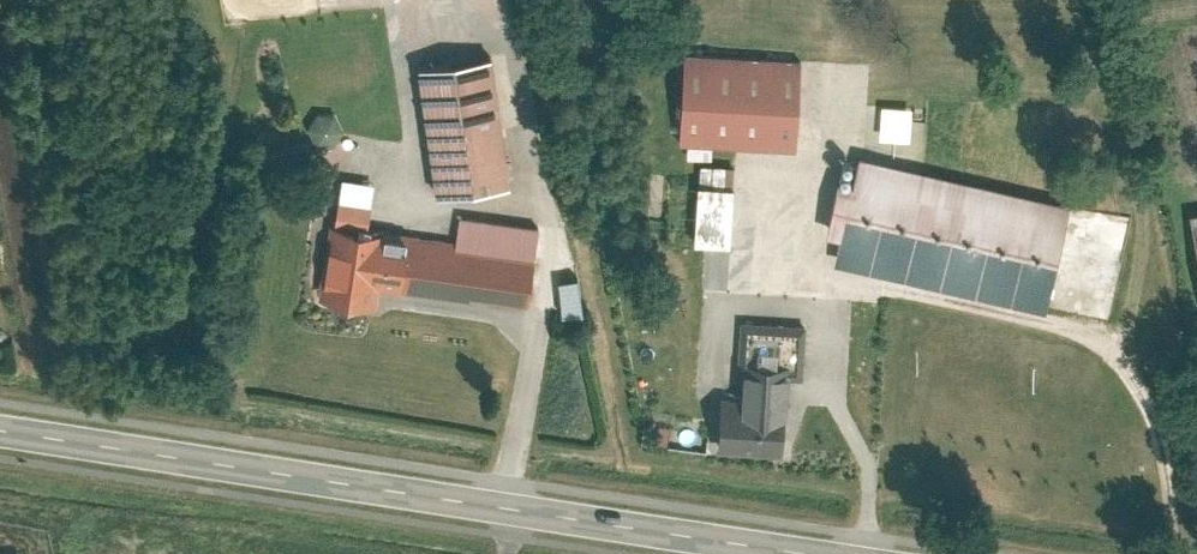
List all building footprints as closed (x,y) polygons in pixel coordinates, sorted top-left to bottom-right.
[(799,58),(684,52),(679,141),(794,147),(799,58)] [(489,54),(416,65),(435,192),(509,181),(489,54)] [(316,111),(308,126),(316,141),(332,141),(341,126),(333,112),(316,111)] [(1067,202),(858,154),(852,182),(835,178),(823,231),(840,235),(834,261),(1042,309),(1067,202)] [(699,163),(698,182),(732,184),(733,166),(699,163)] [(341,177),(337,199),(368,204),(372,182),(341,177)] [(698,182),(671,180),(667,239),(728,243),(732,184),(698,182)] [(337,199),(334,220),(365,225),(368,204),(337,199)] [(1187,213),(1196,262),(1196,211),(1187,213)] [(457,224),(455,238),(531,249),(531,253),(532,253),(536,224),(458,213),(457,224)] [(330,219),(318,295),(372,303),(375,284),(401,288),(409,232),(365,225),(334,220),(330,219)] [(438,222),(436,236),(455,238),(457,224),(438,222)] [(436,236),(409,232),(401,288),(468,297),(469,292),(524,300),(531,253),(531,249),(455,238),(436,236)] [(744,321),(742,362),(787,364),(786,374),(801,374),(804,324),(744,321)] [(742,362),(740,400),(781,402),(785,402),(786,374),(787,364),(742,362)] [(740,400),(719,399),(717,448),(779,451),(781,402),(740,400)]
